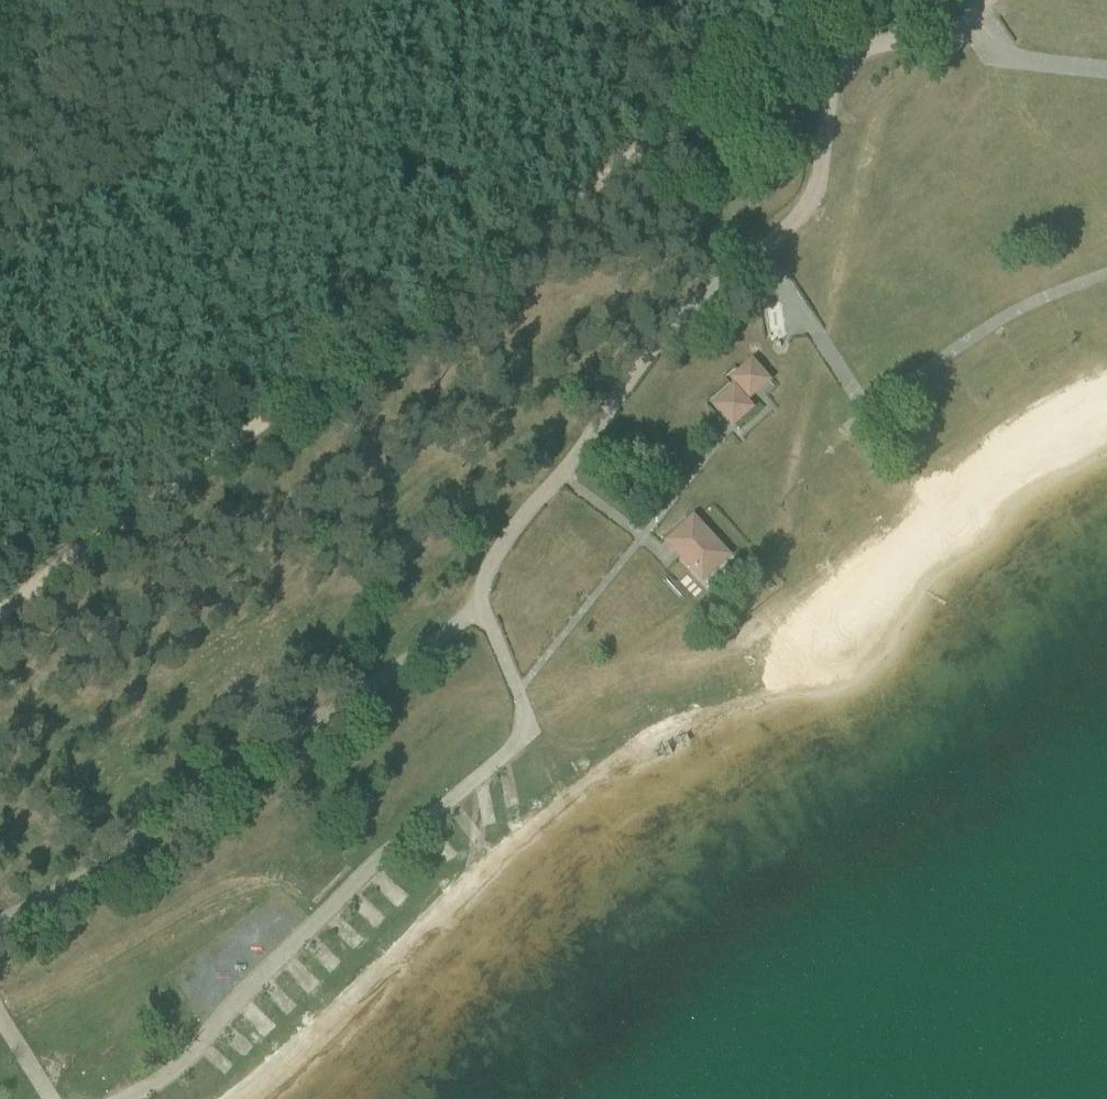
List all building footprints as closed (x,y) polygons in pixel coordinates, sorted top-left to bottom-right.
[(1047,18),(1070,4),(1067,0),(1036,0),(1047,18)] [(1005,21),(1008,40),(1031,36),(1028,17),(1005,21)] [(736,386),(713,406),(732,428),(755,408),(749,402),(772,381),(752,359),(729,379),(736,386)] [(664,542),(702,584),(732,556),(694,515),(664,542)]
